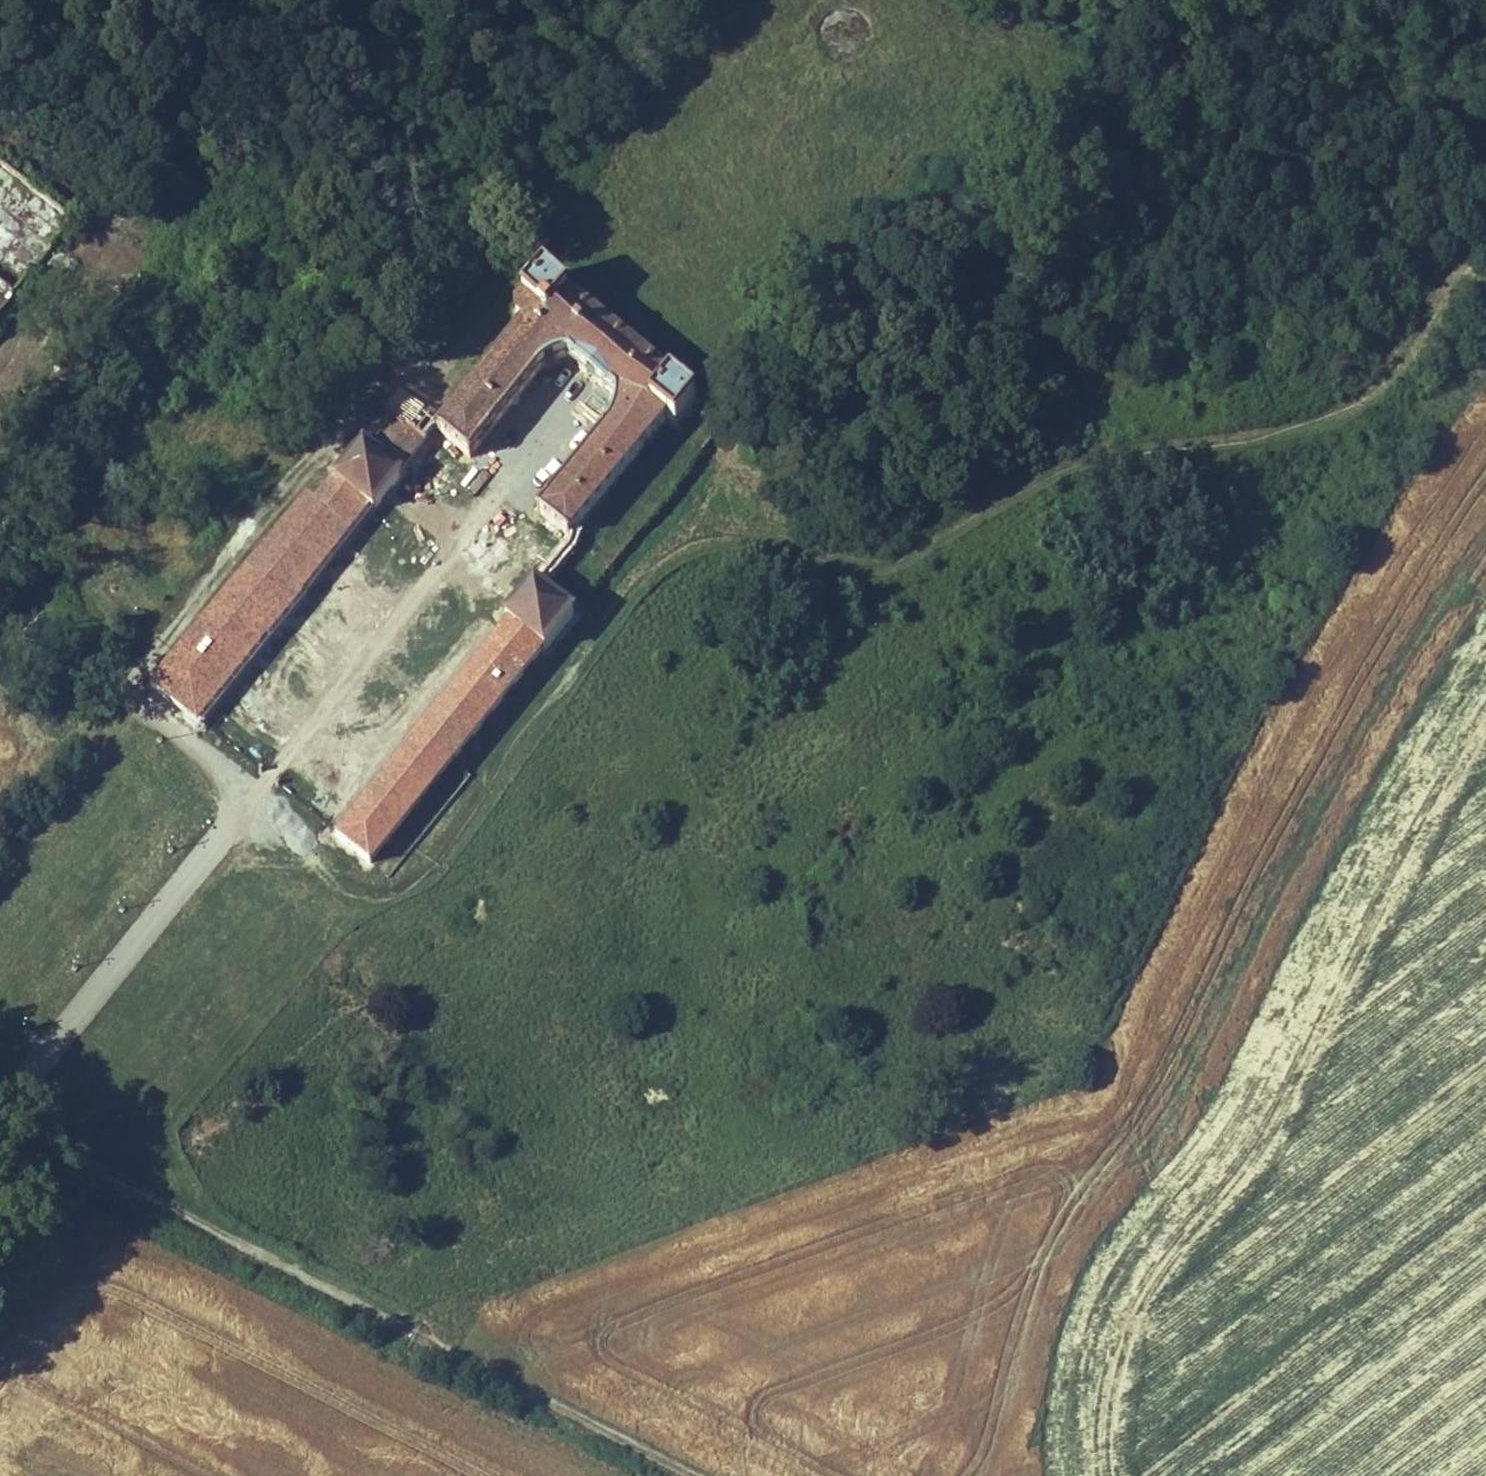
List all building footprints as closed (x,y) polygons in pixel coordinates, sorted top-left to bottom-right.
[(36,270),(74,223),(3,165),(0,163),(0,315),(12,300),(36,270)] [(699,400),(548,275),(538,289),(529,299),(529,301),(528,302),(520,314),(520,318),(520,322),(522,324),(526,327),(526,329),(507,352),(484,379),(472,395),(458,412),(444,428),(441,432),(473,458),(474,459),(476,459),(478,456),(488,444),(519,406),(543,377),(552,366),(554,364),(558,361),(563,360),(569,359),(574,360),(577,362),(595,376),(619,396),(622,399),(623,403),(623,408),(623,412),(620,417),(609,431),(588,457),(562,491),(544,513),(544,514),(547,517),(570,537),(576,542),(605,505),(656,441),(672,420),(673,420),(679,424),(681,424),(684,421),(697,404),(699,400)] [(313,497),(155,687),(201,727),(203,728),(204,727),(374,515),(375,514),(377,514),(380,517),(381,517),(411,481),(411,479),(407,475),(407,473),(407,472),(438,434),(440,432),(440,429),(440,427),(408,400),(322,504),(313,497)] [(538,576),(508,613),(518,621),(552,649),(583,612),(579,609),(546,582),(542,580),(538,576)] [(376,866),(552,649),(518,621),(342,838),(376,866)]
